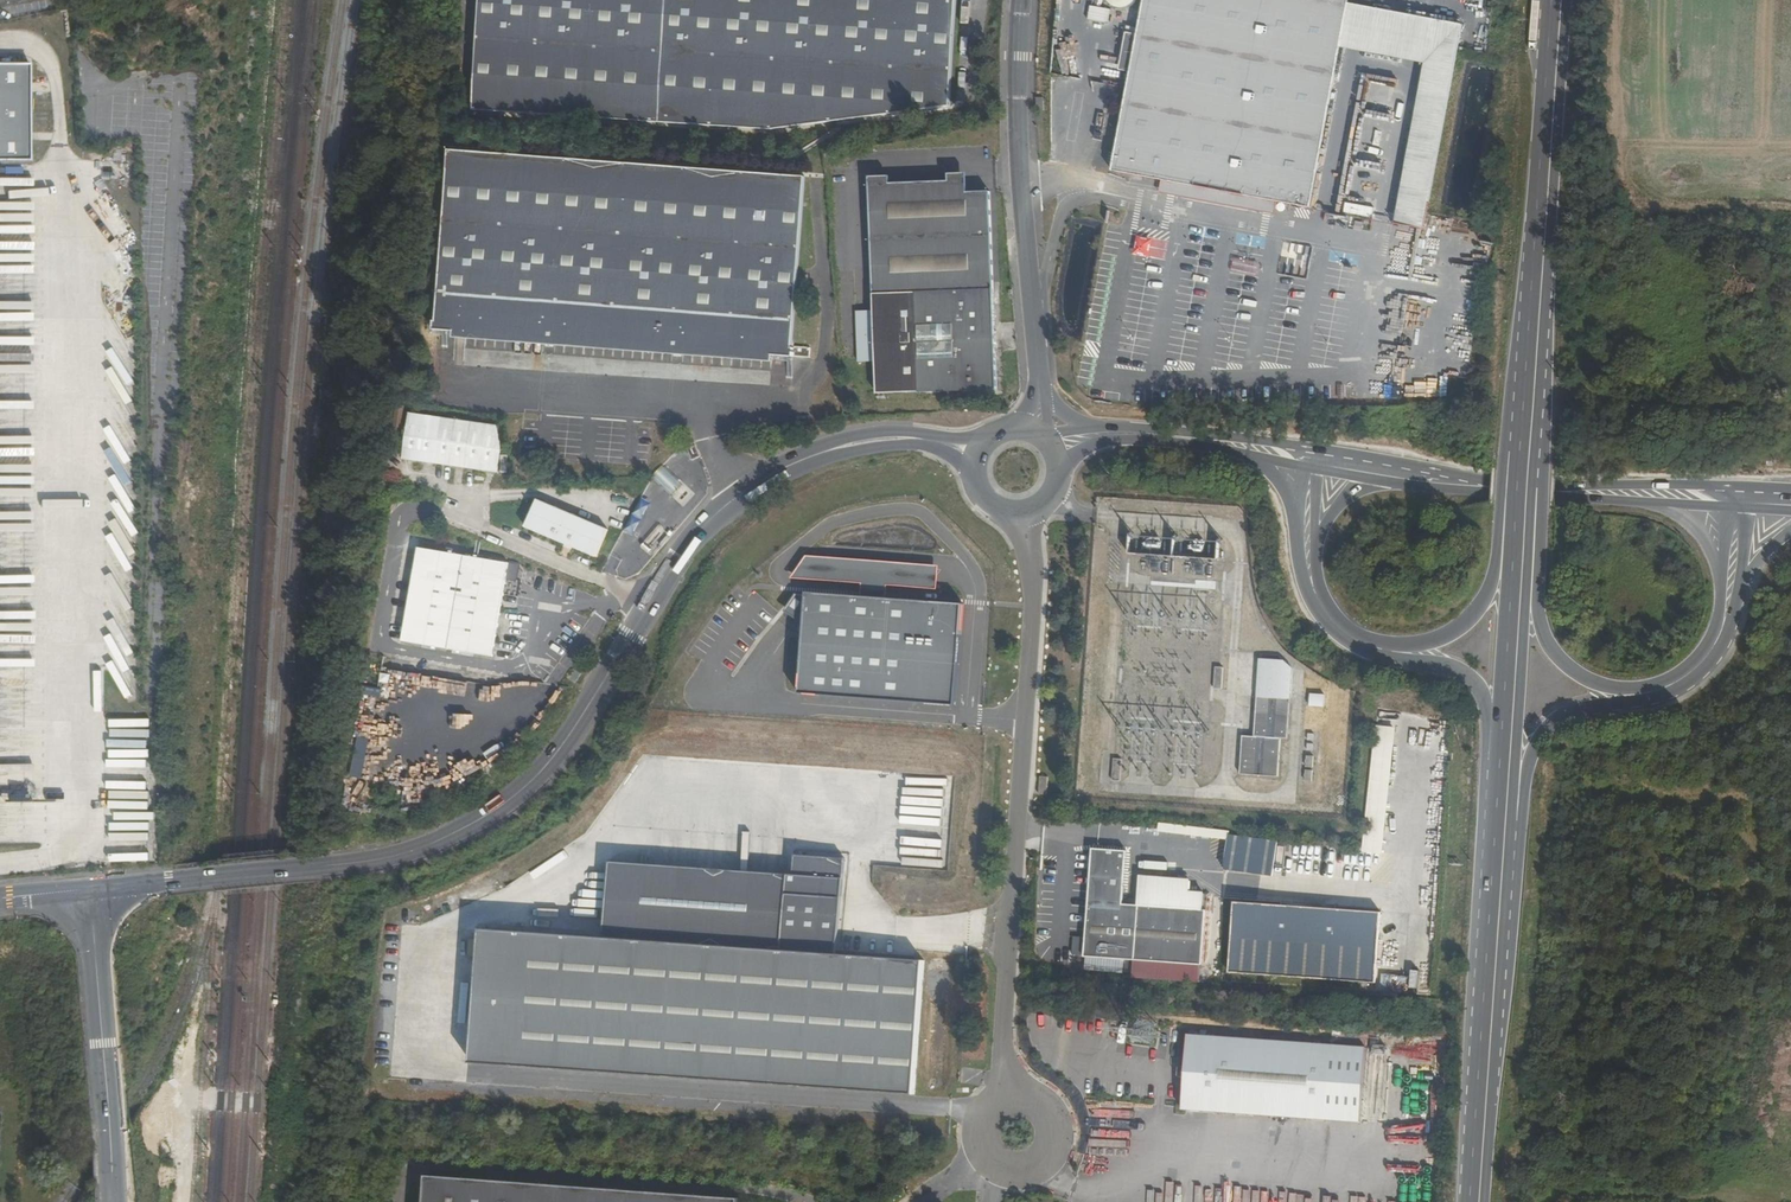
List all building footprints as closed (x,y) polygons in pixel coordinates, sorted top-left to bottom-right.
[(471,110),(770,129),(949,106),(956,0),(478,0),(471,110)] [(1109,1),(1112,4),(1116,7),(1120,8),(1125,8),(1129,7),(1133,5),(1136,2),(1138,0),(1109,0),(1109,1)] [(1350,2),(1350,0),(1144,0),(1113,171),(1162,180),(1192,185),(1189,199),(1251,210),(1252,204),(1253,197),(1278,202),(1312,208),(1342,47),(1350,2)] [(1421,61),(1429,16),(1350,2),(1342,47),(1421,61)] [(1088,20),(1108,23),(1111,9),(1091,6),(1088,20)] [(1426,231),(1464,23),(1429,16),(1421,61),(1427,62),(1397,225),(1426,231)] [(30,162),(27,64),(0,64),(0,159),(30,162)] [(1038,112),(1045,112),(1044,99),(1037,99),(1038,112)] [(796,349),(794,349),(807,176),(450,150),(437,322),(435,322),(435,330),(455,332),(454,339),(775,362),(775,356),(796,357),(796,349)] [(993,290),(990,192),(967,192),(967,174),(948,174),(949,182),(889,184),(889,176),(869,177),(873,294),(993,290)] [(1192,185),(1162,180),(1160,193),(1189,199),(1192,185)] [(1251,210),(1276,215),(1278,202),(1253,197),(1252,204),(1251,210)] [(1164,258),(1165,237),(1135,236),(1134,257),(1164,258)] [(993,290),(873,294),(874,311),(875,362),(877,394),(996,390),(993,290)] [(875,362),(874,311),(856,312),(858,363),(875,362)] [(811,358),(811,348),(796,347),(795,349),(797,349),(796,356),(811,358)] [(1469,366),(1470,349),(1459,348),(1458,365),(1469,366)] [(499,474),(501,450),(498,426),(407,415),(402,463),(499,474)] [(526,529),(599,559),(611,530),(537,501),(526,529)] [(1219,558),(1220,539),(1131,536),(1131,554),(1219,558)] [(401,648),(495,662),(510,563),(416,549),(401,648)] [(954,707),(962,608),(807,596),(799,694),(954,707)] [(1222,668),(1214,668),(1212,689),(1221,690),(1222,668)] [(1308,706),(1324,707),(1325,693),(1309,692),(1308,706)] [(1289,701),(1257,698),(1254,738),(1280,740),(1286,741),(1289,701)] [(1254,738),(1242,738),(1240,775),(1278,778),(1280,740),(1254,738)] [(1121,760),(1113,760),(1112,782),(1120,783),(1121,760)] [(1049,778),(1040,778),(1039,796),(1048,796),(1049,778)] [(1125,902),(1127,848),(1091,846),(1087,956),(1206,961),(1208,906),(1125,902)] [(472,1069),(918,1095),(926,959),(838,955),(843,857),(794,855),(791,873),(608,863),(601,937),(482,929),(472,1069)] [(1237,901),(1233,971),(1380,980),(1385,910),(1237,901)] [(1074,940),(1073,956),(1084,956),(1085,940),(1074,940)] [(1188,1070),(1186,1103),(1365,1114),(1370,1039),(1190,1028),(1188,1061),(1188,1070)] [(914,1130),(914,1122),(902,1121),(902,1129),(914,1130)] [(425,1201),(742,1201),(742,1199),(426,1182),(425,1201)]
